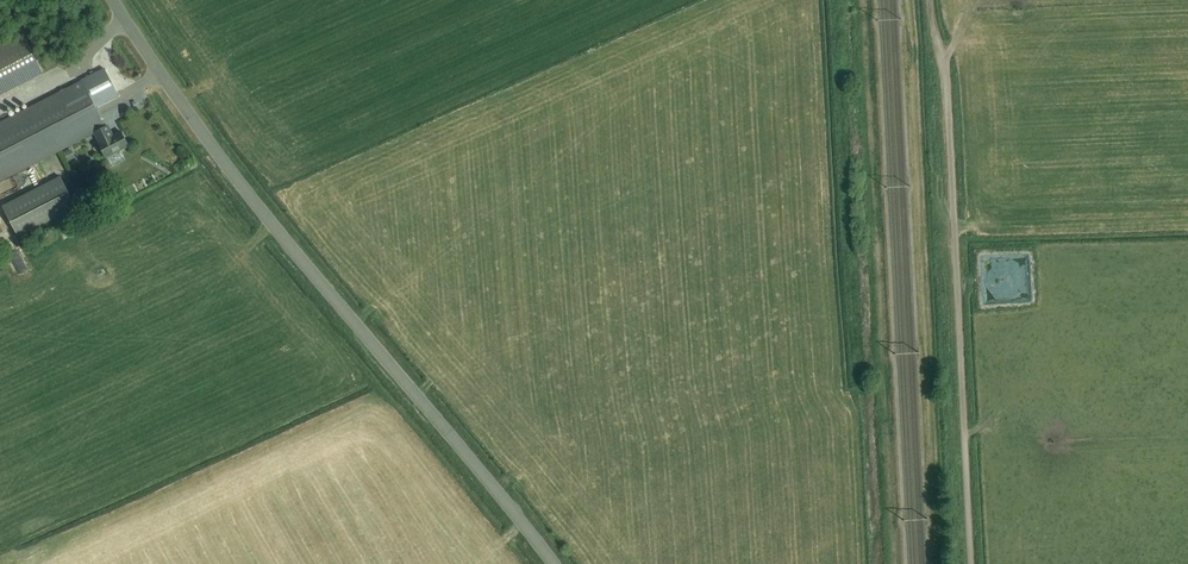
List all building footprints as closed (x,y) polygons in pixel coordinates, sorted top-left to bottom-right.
[(0,48),(0,95),(45,75),(26,36),(0,48)] [(47,70),(56,66),(54,61),(44,65),(47,70)] [(0,125),(0,184),(34,166),(96,134),(100,143),(98,144),(106,159),(129,147),(121,132),(115,136),(109,124),(106,125),(96,106),(118,95),(105,70),(83,82),(10,120),(0,125)] [(72,150),(65,154),(68,160),(75,156),(72,150)] [(76,207),(60,176),(3,206),(19,237),(76,207)] [(86,186),(77,190),(81,197),(90,193),(86,186)]
